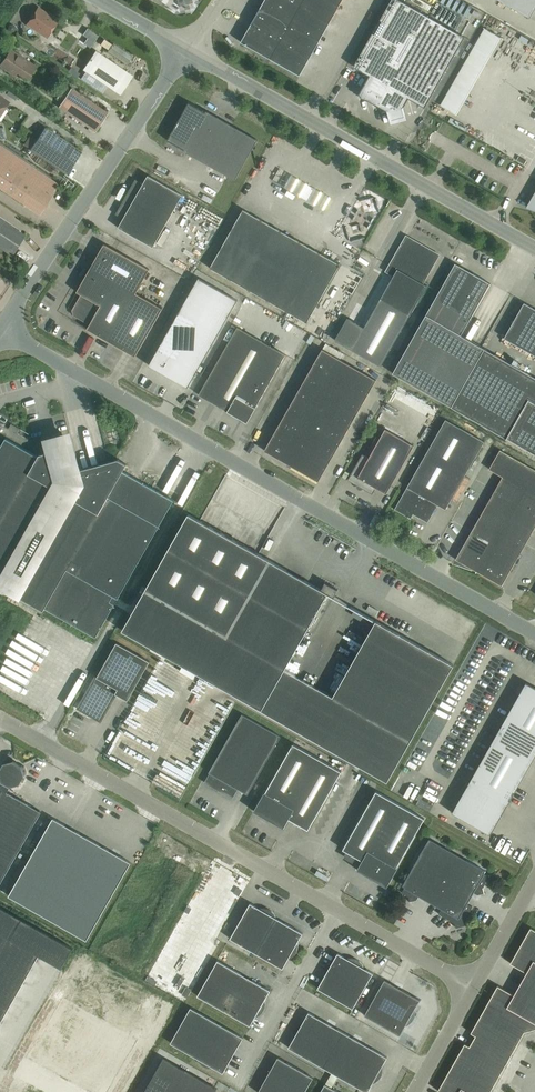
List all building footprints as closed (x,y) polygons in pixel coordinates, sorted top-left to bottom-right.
[(309,58),(342,0),(264,0),(241,42),(270,59),(299,75),(309,58)] [(353,66),(370,75),(364,85),(361,96),(361,98),(368,100),(378,105),(377,107),(377,108),(378,106),(388,111),(390,121),(406,117),(403,107),(408,97),(425,107),(465,37),(426,15),(400,0),(391,0),(353,66)] [(529,18),(534,8),(534,0),(498,0),(529,18)] [(47,37),(58,21),(38,7),(27,24),(47,37)] [(473,20),(434,101),(450,108),(489,28),(473,20)] [(111,43),(106,51),(125,63),(130,55),(111,43)] [(15,76),(17,72),(27,79),(36,66),(10,49),(0,64),(0,66),(15,76)] [(133,75),(95,50),(82,69),(120,95),(133,75)] [(0,88),(0,91),(10,97),(13,93),(2,86),(0,88)] [(108,113),(71,88),(58,107),(95,131),(108,113)] [(8,102),(7,102),(0,97),(0,114),(8,102)] [(183,150),(235,180),(257,140),(206,111),(205,111),(188,102),(167,140),(184,149),(183,150)] [(45,127),(30,149),(67,174),(81,151),(45,127)] [(2,190),(39,214),(52,196),(50,194),(58,184),(0,145),(0,188),(2,190)] [(123,218),(118,227),(153,247),(182,195),(148,175),(143,184),(135,179),(115,214),(123,218)] [(299,177),(292,189),(299,193),(306,181),(299,177)] [(314,188),(307,184),(301,196),(308,200),(314,188)] [(198,202),(184,228),(204,238),(217,213),(198,202)] [(340,264),(243,209),(210,268),(307,323),(340,264)] [(0,218),(0,248),(12,255),(25,235),(0,218)] [(74,242),(86,246),(89,238),(77,233),(74,242)] [(347,318),(334,340),(381,366),(426,286),(423,283),(439,254),(411,238),(403,240),(385,271),(393,276),(364,327),(347,318)] [(149,269),(104,243),(76,291),(81,294),(72,310),(73,315),(89,324),(87,329),(135,356),(162,308),(136,293),(149,269)] [(461,335),(470,318),(490,283),(455,263),(425,315),(461,335)] [(237,300),(198,278),(148,365),(187,387),(237,300)] [(524,302),(504,338),(534,355),(534,309),(524,302)] [(392,373),(451,406),(484,349),(461,335),(425,315),(392,373)] [(285,354),(237,327),(198,394),(227,411),(247,422),(255,407),(285,354)] [(318,481),(335,452),(376,380),(322,349),(264,450),(318,481)] [(484,349),(451,406),(451,407),(534,455),(534,377),(484,349)] [(405,405),(411,408),(417,395),(410,392),(405,405)] [(484,441),(445,419),(394,509),(411,518),(409,517),(411,513),(427,522),(438,505),(445,509),(484,441)] [(106,429),(111,447),(122,443),(117,425),(106,429)] [(386,493),(414,445),(385,429),(368,458),(362,454),(347,480),(372,494),(376,487),(386,493)] [(43,611),(44,608),(95,637),(114,604),(110,601),(113,595),(118,598),(173,500),(123,471),(126,464),(117,459),(77,470),(68,439),(49,445),(50,451),(39,454),(38,456),(5,438),(0,447),(0,586),(43,611)] [(500,449),(489,469),(502,476),(455,559),(502,585),(534,527),(534,470),(500,449)] [(135,607),(118,598),(113,595),(110,601),(114,604),(131,614),(122,630),(183,665),(179,670),(193,678),(196,673),(261,710),(306,629),(313,633),(337,590),(324,583),(321,589),(188,514),(135,607)] [(377,569),(374,574),(386,580),(388,574),(377,569)] [(284,669),(261,710),(387,781),(453,665),(375,621),(333,696),(284,669)] [(78,708),(96,718),(102,716),(115,693),(127,700),(149,661),(116,642),(96,677),(96,676),(78,708)] [(507,805),(517,787),(515,786),(534,751),(534,688),(526,682),(468,783),(507,805)] [(280,736),(242,714),(209,772),(209,773),(204,782),(232,798),(238,789),(247,794),(280,736)] [(264,791),(253,811),(283,828),(289,818),(308,829),(341,771),(293,744),(265,792),(264,791)] [(13,760),(3,763),(0,768),(0,778),(1,781),(0,782),(0,883),(41,811),(7,792),(10,786),(19,784),(24,775),(22,765),(13,760)] [(387,886),(397,867),(396,866),(424,818),(376,791),(343,849),(362,860),(357,869),(387,886)] [(487,819),(457,802),(452,812),(481,829),(487,819)] [(53,817),(8,896),(87,940),(131,862),(53,817)] [(483,894),(484,893),(482,888),(489,876),(489,875),(489,876),(484,873),(485,870),(429,838),(402,885),(404,886),(401,892),(408,896),(410,902),(411,902),(410,901),(416,899),(419,895),(442,908),(438,913),(455,923),(456,927),(465,925),(464,920),(472,906),(466,903),(473,892),(477,894),(483,893),(483,894)] [(250,903),(230,938),(282,968),(287,959),(291,957),(295,954),(297,950),(298,946),(297,942),(302,933),(276,918),(274,914),(271,911),(267,908),(263,907),(259,908),(250,903)] [(10,939),(21,919),(0,907),(0,933),(10,939)] [(24,947),(38,955),(61,968),(73,948),(21,919),(10,939),(24,947)] [(530,927),(510,963),(526,972),(514,994),(497,985),(470,1032),(475,1035),(469,1046),(464,1043),(438,1090),(440,1091),(492,1091),(491,1090),(524,1031),(534,1028),(534,930),(530,927)] [(10,939),(0,933),(0,952),(2,953),(10,939)] [(16,961),(30,969),(38,955),(24,947),(10,939),(2,953),(16,961)] [(23,983),(30,969),(16,961),(2,953),(0,956),(0,970),(8,975),(23,983)] [(337,953),(317,988),(353,1008),(373,973),(364,968),(362,964),(359,961),(355,958),(351,957),(346,958),(337,953)] [(197,995),(250,1025),(255,1016),(259,1015),(262,1012),(264,1008),(265,1003),(265,999),(270,990),(217,960),(197,995)] [(0,970),(0,989),(15,997),(23,983),(8,975),(0,970)] [(364,1015),(399,1035),(405,1026),(408,1024),(412,1021),(414,1017),(415,1013),(414,1008),(419,999),(384,979),(364,1015)] [(7,1011),(15,997),(0,989),(0,1007),(7,1011)] [(47,1065),(67,1076),(99,1020),(63,1000),(35,1050),(50,1059),(47,1065)] [(190,1007),(170,1042),(196,1057),(198,1061),(201,1065),(205,1067),(210,1068),(214,1067),(223,1072),(243,1037),(190,1007)] [(308,1012),(303,1021),(299,1023),(296,1026),(294,1030),(293,1034),(293,1038),(288,1047),(366,1091),(367,1091),(372,1083),(376,1081),(379,1078),(381,1074),(382,1070),(382,1066),(387,1057),(308,1012)] [(99,1020),(67,1076),(86,1087),(90,1082),(105,1090),(134,1040),(99,1020)] [(143,1091),(215,1091),(217,1088),(163,1057),(143,1091)] [(313,1077),(278,1057),(258,1091),(304,1091),(313,1077)] [(320,1091),(339,1091),(325,1084),(320,1091)]
